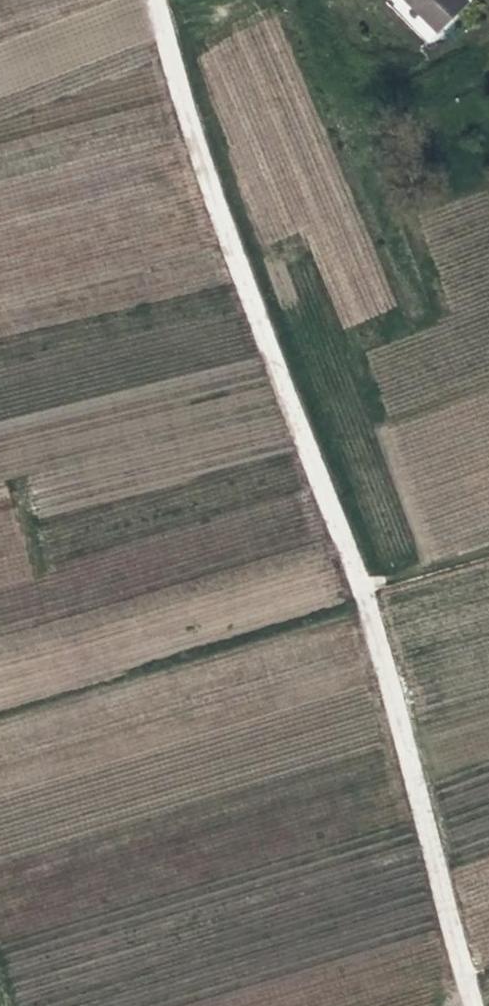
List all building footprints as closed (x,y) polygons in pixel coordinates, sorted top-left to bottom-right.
[(461,0),(399,0),(435,35),(464,3),(461,0)]
